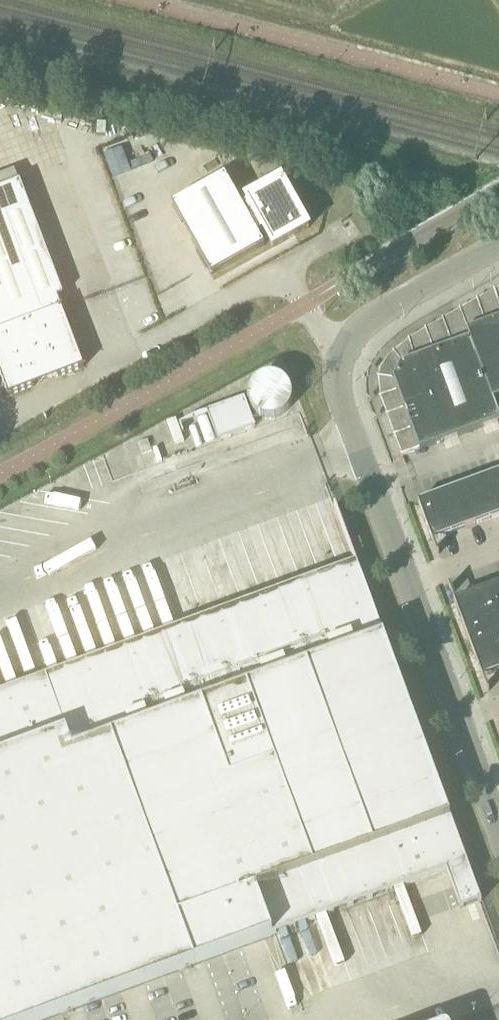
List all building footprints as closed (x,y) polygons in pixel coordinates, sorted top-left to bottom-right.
[(225,175),(172,205),(212,276),(265,246),(258,234),(264,231),(274,248),(309,228),(307,224),(282,179),(246,199),(248,203),(243,206),(225,175)] [(0,191),(0,373),(9,397),(35,387),(34,385),(35,382),(38,380),(52,375),(55,374),(58,375),(59,378),(84,368),(62,310),(62,309),(58,298),(63,296),(29,206),(21,183),(0,191)] [(386,371),(382,371),(380,378),(378,378),(378,379),(380,379),(382,397),(380,398),(380,399),(382,398),(389,415),(386,416),(387,417),(389,416),(396,435),(394,436),(394,437),(396,436),(403,455),(401,456),(402,457),(420,450),(420,451),(498,422),(498,412),(495,400),(498,399),(498,290),(495,292),(495,290),(493,291),(494,293),(478,302),(478,300),(476,300),(477,302),(461,311),(461,309),(459,310),(460,312),(444,321),(443,319),(442,320),(443,322),(427,331),(426,329),(425,330),(426,332),(410,341),(409,340),(408,340),(409,342),(395,354),(394,352),(393,353),(394,355),(390,359),(391,363),(386,371)] [(250,394),(249,397),(250,400),(250,402),(251,405),(252,408),(253,410),(255,412),(257,414),(259,416),(261,417),(264,418),(266,419),(269,419),(272,420),(274,419),(277,419),(280,418),(282,417),(284,415),(286,413),(288,411),(290,409),(291,407),(292,404),(292,401),(293,399),(292,396),(292,393),(291,391),(290,388),(289,386),(287,384),(285,382),(283,380),(281,379),(279,378),(276,377),(273,377),(271,376),(268,377),(265,377),(263,378),(260,379),(258,381),(256,383),(254,385),(253,387),(251,389),(250,392),(250,394)] [(208,412),(218,440),(255,427),(245,398),(208,412)] [(457,489),(472,527),(498,517),(498,485),(495,475),(457,489)] [(457,489),(419,503),(433,541),(472,527),(457,489)] [(447,871),(461,909),(478,902),(482,901),(478,891),(360,571),(357,562),(357,563),(301,583),(0,694),(0,1019),(43,1019),(447,871)] [(455,601),(469,640),(498,629),(498,602),(494,587),(455,601)] [(469,640),(483,678),(498,672),(498,629),(469,640)]
